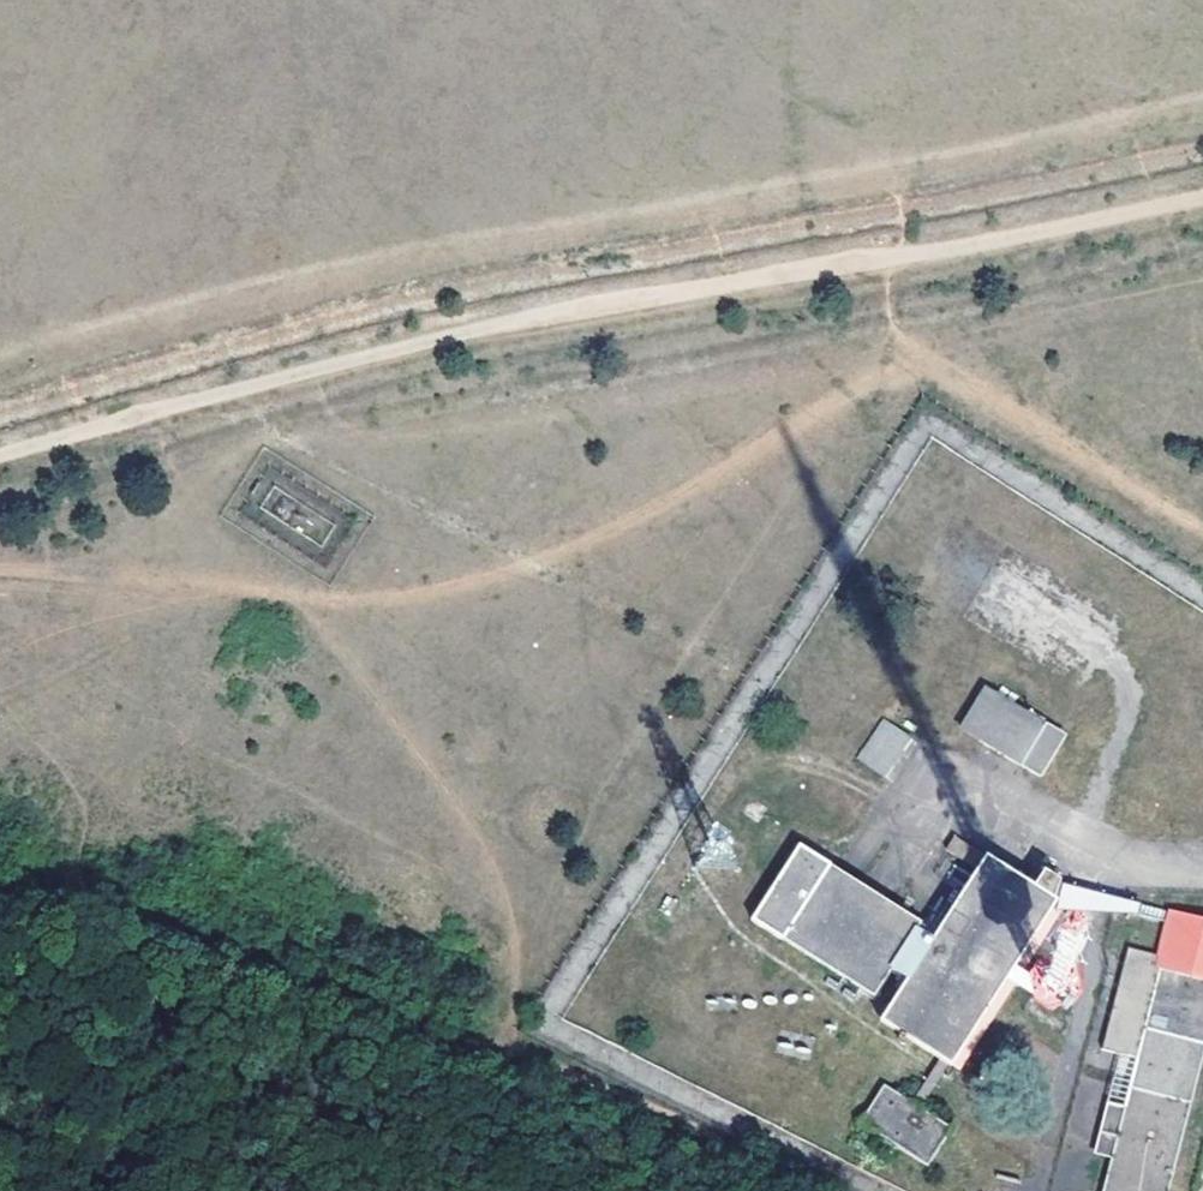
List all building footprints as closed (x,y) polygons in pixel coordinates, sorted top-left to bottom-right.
[(984,685),(957,729),(1038,777),(1066,735),(984,685)] [(857,757),(886,776),(912,736),(884,717),(857,757)] [(874,995),(893,966),(919,926),(922,921),(800,842),(752,916),(874,995)] [(951,1064),(1056,903),(989,859),(938,938),(911,978),(885,1019),(951,1064)] [(1163,958),(1202,969),(1202,917),(1176,910),(1163,958)] [(911,978),(938,938),(919,926),(893,966),(911,978)] [(1127,948),(1075,1143),(1112,1153),(1163,958),(1127,948)] [(1112,1153),(1102,1190),(1168,1190),(1202,1057),(1202,969),(1163,958),(1112,1153)] [(885,1085),(861,1122),(928,1165),(952,1127),(885,1085)]
